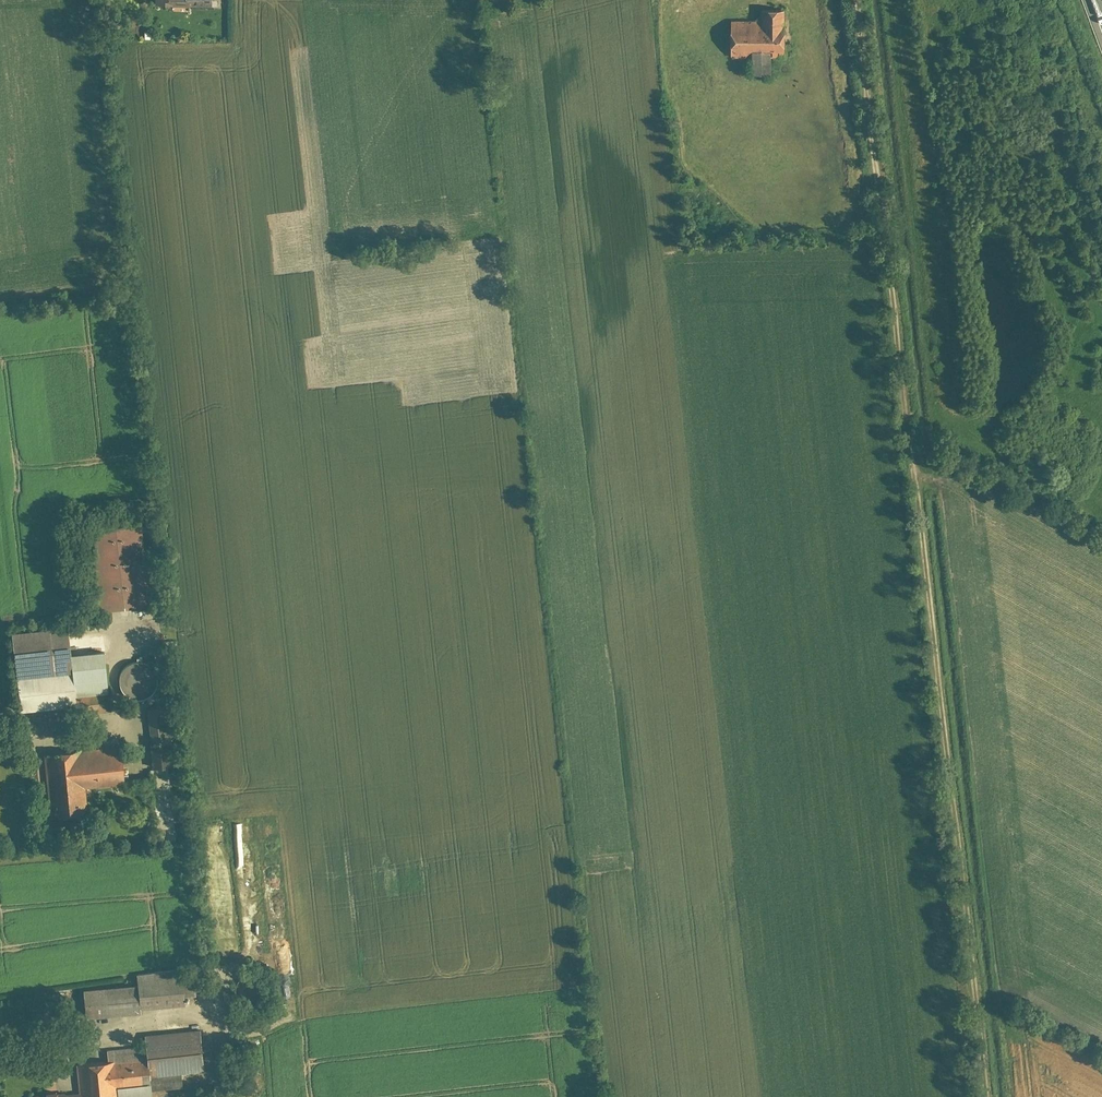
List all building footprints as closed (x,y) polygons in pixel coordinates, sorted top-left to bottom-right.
[(155,8),(214,9),(214,0),(156,0),(155,8)] [(732,24),(732,60),(788,60),(787,23),(732,24)] [(103,610),(151,606),(143,524),(96,528),(103,610)] [(12,633),(21,713),(77,707),(76,699),(71,656),(68,626),(12,633)] [(104,652),(71,656),(76,699),(109,696),(104,652)] [(127,695),(151,694),(151,685),(157,685),(155,664),(125,666),(127,695)] [(83,751),(88,793),(126,789),(121,747),(83,751)] [(41,756),(48,820),(90,815),(88,793),(83,751),(41,756)] [(139,980),(141,1011),(187,1008),(184,976),(139,980)] [(197,980),(199,1012),(214,1011),(211,979),(197,980)] [(85,1021),(139,1017),(137,987),(83,991),(85,1021)] [(147,1036),(151,1079),(207,1073),(202,1030),(147,1036)] [(80,1096),(117,1096),(112,1061),(76,1066),(80,1096)] [(148,1062),(114,1066),(116,1089),(150,1085),(148,1062)]
